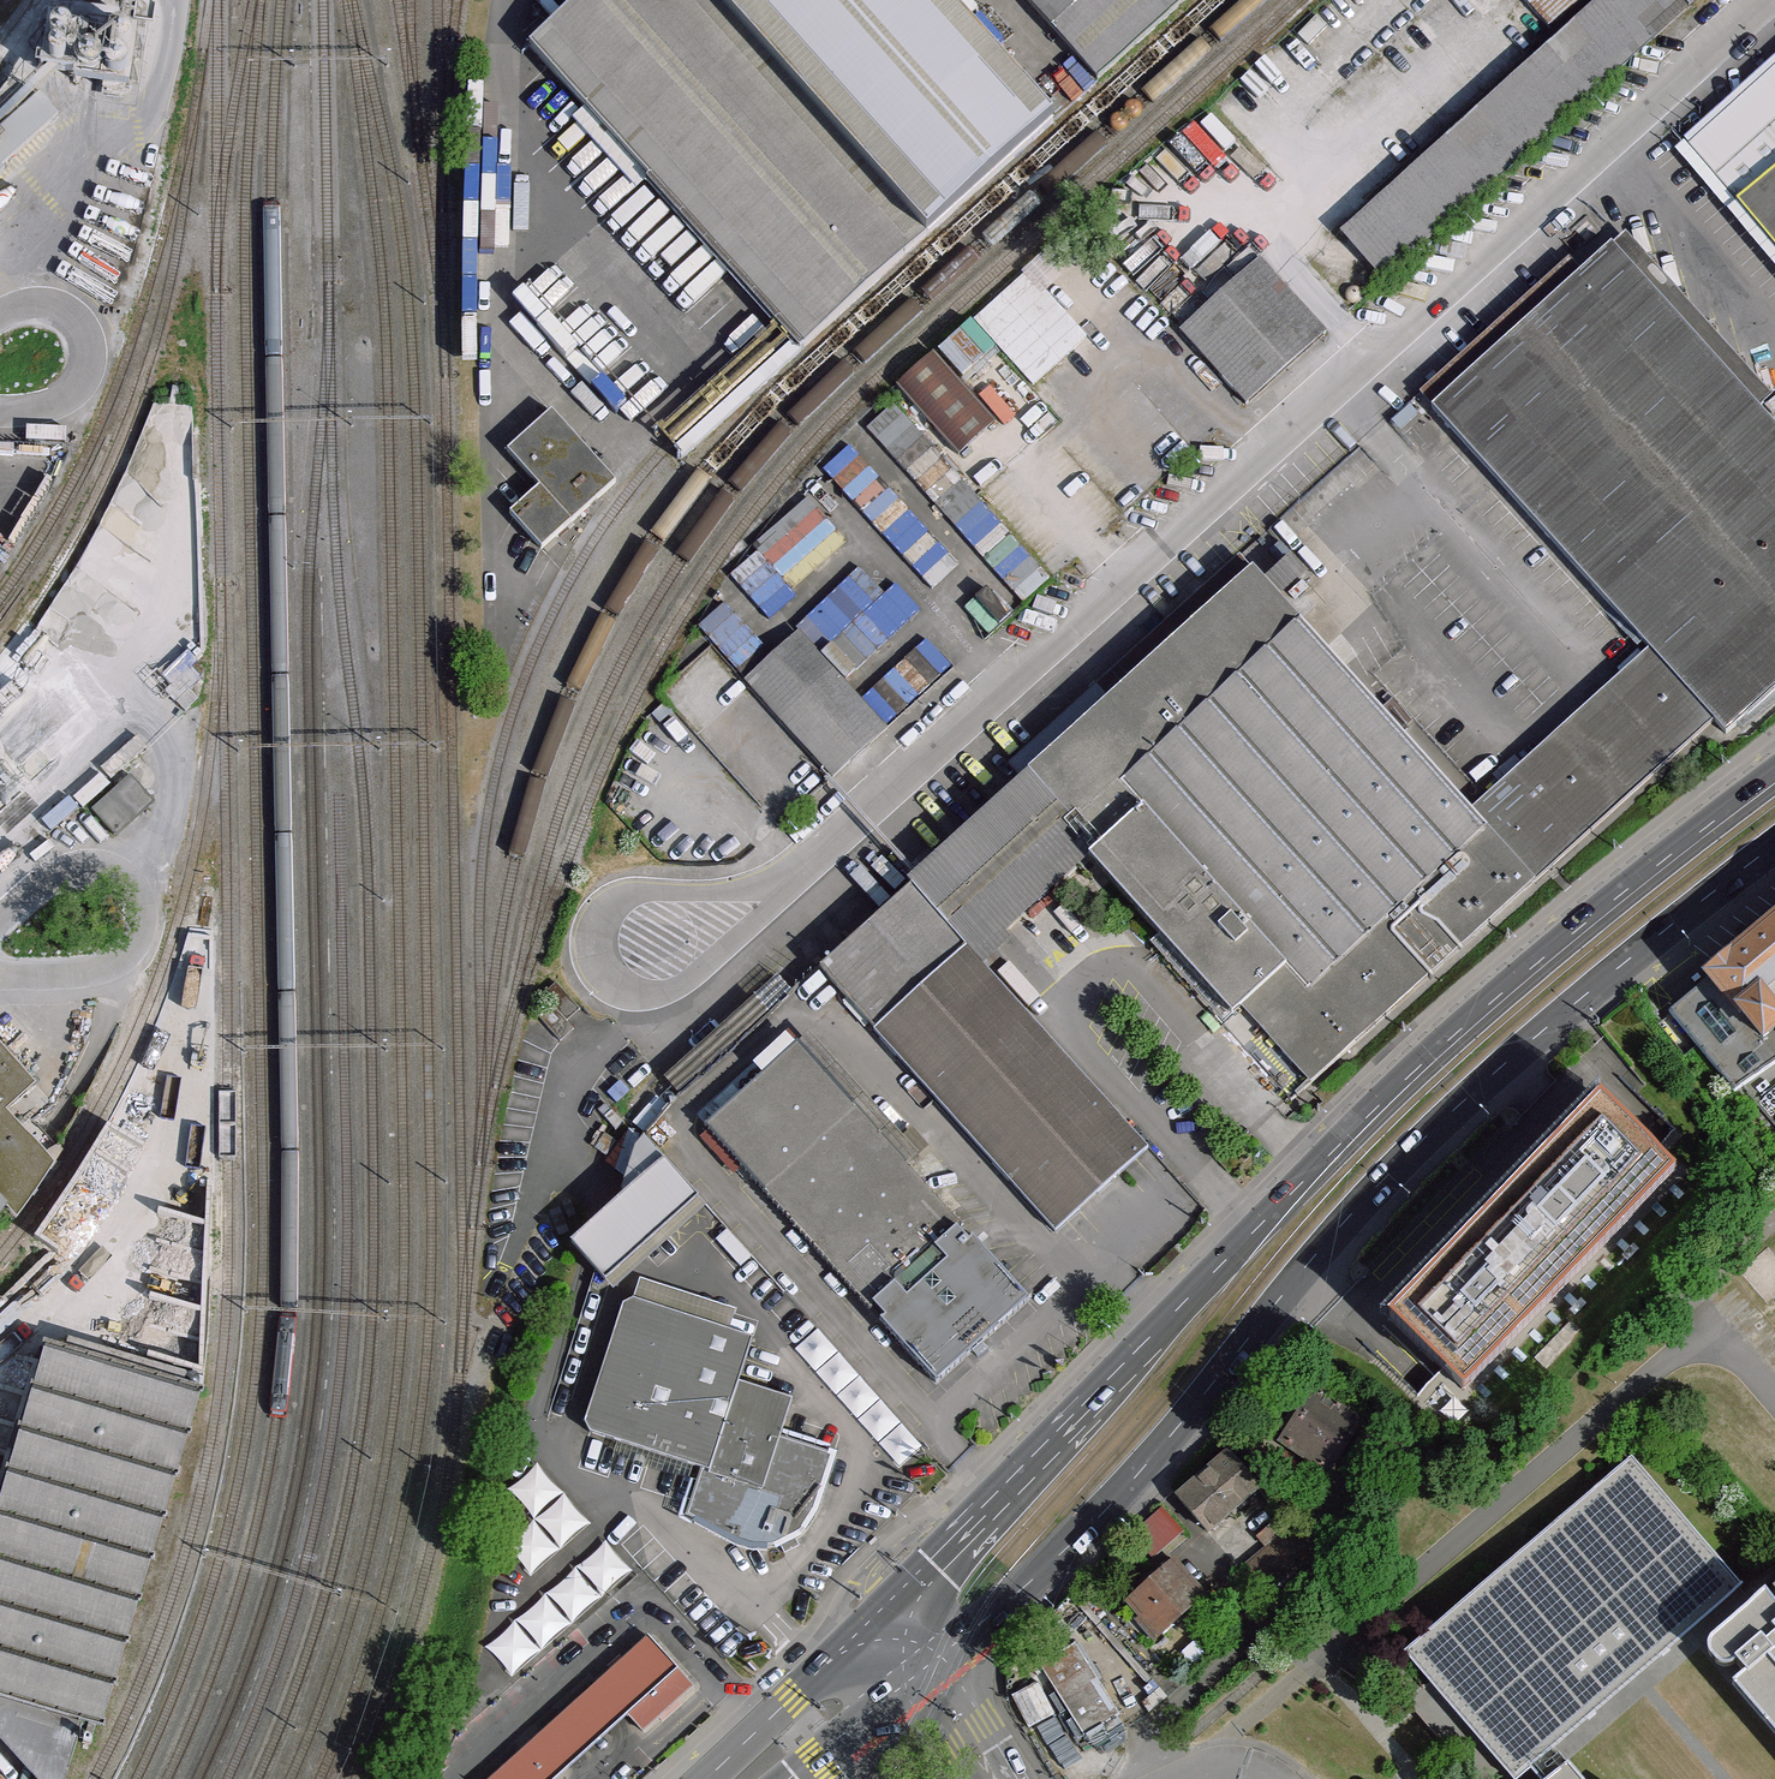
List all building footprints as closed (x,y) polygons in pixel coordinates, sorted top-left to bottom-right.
[(531,47),(801,351),(1055,123),(943,0),(583,0),(531,47)] [(1094,80),(1183,0),(1025,0),(1094,80)] [(1687,0),(1602,0),(1342,234),(1384,282),(1692,5),(1687,0)] [(1559,21),(1580,0),(1539,0),(1559,21)] [(81,31),(48,26),(42,72),(74,76),(74,81),(104,85),(104,90),(125,93),(126,88),(130,89),(134,58),(142,59),(145,38),(137,37),(138,33),(134,33),(135,28),(113,24),(113,30),(82,25),(81,31)] [(4,172),(1,168),(59,117),(11,64),(3,72),(9,77),(0,87),(0,176),(4,172)] [(1774,173),(1774,68),(1689,146),(1739,204),(1774,173)] [(1774,247),(1774,173),(1739,204),(1774,247)] [(1612,247),(1433,409),(1650,650),(1715,722),(1727,737),(1774,693),(1774,426),(1612,247)] [(901,384),(964,455),(1019,406),(993,377),(983,386),(972,373),(1003,345),(1036,382),(1091,333),(1047,284),(1058,274),(1043,257),(901,384)] [(1327,332),(1261,259),(1180,331),(1247,405),(1327,332)] [(617,483),(552,411),(508,452),(540,487),(511,514),(542,549),(617,483)] [(794,581),(846,533),(811,495),(759,543),(794,581)] [(899,580),(889,590),(862,563),(803,622),(854,673),(924,604),(899,580)] [(1311,1084),(1537,882),(1470,809),(1254,569),(908,880),(914,887),(968,946),(978,957),(1090,857),(1233,1016),(1244,1007),(1311,1084)] [(729,602),(705,625),(744,666),(769,643),(729,602)] [(778,715),(831,668),(797,631),(745,680),(778,715)] [(867,697),(891,721),(952,661),(928,637),(867,697)] [(1715,722),(1650,650),(1470,809),(1537,882),(1715,722)] [(888,730),(831,668),(778,715),(834,777),(888,730)] [(131,775),(92,810),(115,836),(155,801),(131,775)] [(968,946),(914,887),(820,971),(875,1031),(968,946)] [(1701,987),(1771,1066),(1774,1064),(1774,1005),(1766,994),(1774,986),(1774,925),(1701,987)] [(978,957),(968,946),(875,1031),(1056,1233),(1149,1148),(978,957)] [(1766,994),(1774,1005),(1774,986),(1766,994)] [(1736,1091),(1771,1066),(1701,987),(1670,1014),(1736,1091)] [(1244,1007),(1233,1016),(1225,1024),(1291,1101),(1311,1084),(1244,1007)] [(1030,1300),(797,1042),(703,1126),(936,1385),(1030,1300)] [(32,1078),(0,1043),(0,1107),(32,1078)] [(1601,1098),(1390,1318),(1466,1391),(1676,1170),(1601,1098)] [(4,1204),(38,1160),(0,1118),(0,1200),(4,1204)] [(630,1126),(612,1159),(628,1168),(646,1135),(630,1126)] [(700,1197),(665,1159),(602,1214),(570,1242),(588,1262),(606,1282),(700,1197)] [(754,1338),(633,1299),(623,1304),(585,1424),(592,1435),(700,1468),(688,1515),(744,1545),(764,1548),(780,1547),(794,1542),(808,1527),(816,1507),(835,1455),(781,1437),(793,1399),(740,1382),(754,1338)] [(822,1327),(800,1347),(904,1461),(926,1441),(822,1327)] [(47,1336),(0,1499),(0,1732),(42,1778),(64,1778),(85,1714),(103,1718),(203,1382),(47,1336)] [(1290,1436),(1317,1399),(1305,1392),(1280,1430),(1290,1436)] [(1360,1419),(1321,1393),(1317,1399),(1290,1436),(1285,1443),(1326,1470),(1360,1419)] [(1261,1486),(1232,1453),(1179,1498),(1209,1532),(1261,1486)] [(532,1568),(592,1526),(546,1461),(514,1484),(540,1521),(512,1540),(532,1568)] [(1553,1748),(1739,1590),(1629,1462),(1402,1656),(1507,1778),(1517,1778),(1529,1769),(1553,1748)] [(1168,1506),(1139,1530),(1159,1554),(1188,1529),(1168,1506)] [(492,1646),(518,1673),(633,1565),(607,1537),(492,1646)] [(1284,1537),(1246,1567),(1267,1590),(1294,1567),(1284,1537)] [(1204,1594),(1175,1561),(1127,1602),(1143,1619),(1149,1614),(1163,1630),(1204,1594)] [(1729,1677),(1774,1731),(1774,1606),(1757,1586),(1706,1630),(1703,1645),(1717,1660),(1729,1655),(1740,1667),(1729,1677)] [(694,1687),(648,1635),(599,1681),(627,1713),(643,1731),(694,1687)] [(1075,1644),(1041,1666),(1085,1738),(1120,1716),(1075,1644)] [(599,1681),(540,1735),(569,1768),(627,1713),(599,1681)] [(1039,1684),(1013,1697),(1029,1728),(1055,1715),(1039,1684)] [(540,1735),(501,1772),(508,1778),(556,1778),(569,1768),(540,1735)] [(1529,1769),(1539,1778),(1581,1778),(1565,1760),(1553,1748),(1529,1769)]
